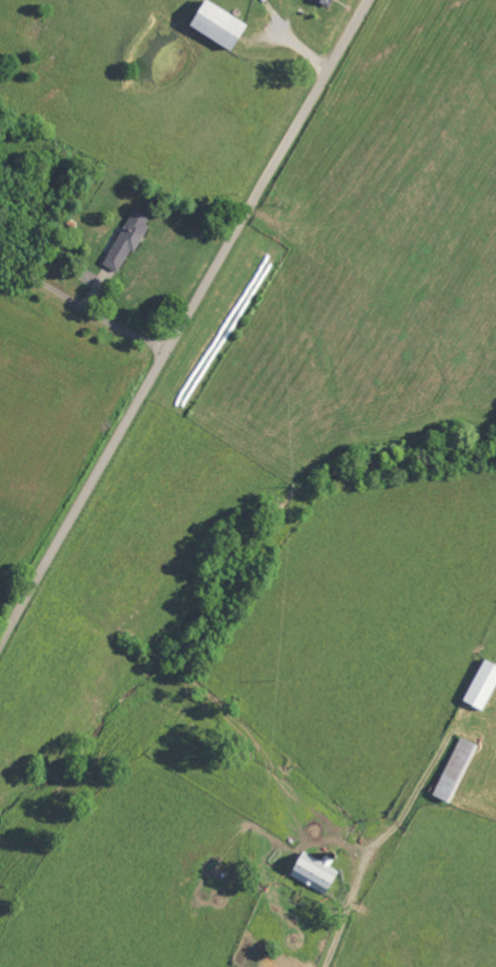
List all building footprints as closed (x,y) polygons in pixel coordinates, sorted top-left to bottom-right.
[(232,50),(248,24),(207,0),(205,0),(190,26),(232,50)] [(153,219),(135,208),(104,264),(118,272),(131,250),(134,252),(153,219)] [(484,711),(495,686),(495,665),(484,660),(464,702),(484,711)] [(478,745),(461,737),(433,796),(450,804),(478,745)] [(322,861),(302,852),(291,878),(327,894),(338,871),(330,868),(333,861),(324,857),(322,861)]
